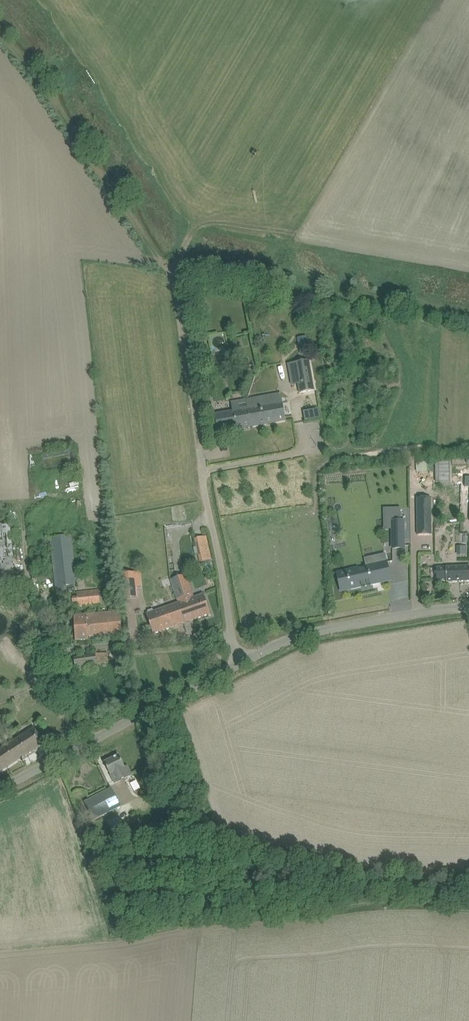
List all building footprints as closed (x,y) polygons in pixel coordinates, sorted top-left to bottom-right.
[(248,300),(250,308),(264,305),(262,297),(248,300)] [(203,358),(204,368),(225,366),(224,356),(203,358)] [(315,390),(310,360),(288,363),(292,385),(298,384),(299,393),(315,390)] [(241,368),(242,378),(256,375),(255,366),(241,368)] [(281,393),(242,400),(233,402),(234,411),(215,414),(218,433),(286,421),(281,393)] [(318,408),(304,410),(305,419),(320,417),(318,408)] [(431,497),(417,497),(418,535),(432,535),(431,497)] [(392,521),(392,548),(404,548),(404,521),(392,521)] [(10,524),(0,525),(0,586),(15,584),(10,524)] [(86,533),(70,535),(51,537),(35,540),(37,552),(52,550),(56,587),(76,585),(71,542),(87,540),(86,533)] [(212,559),(207,536),(195,538),(200,562),(212,559)] [(457,546),(457,555),(468,555),(467,545),(457,546)] [(338,573),(342,591),(381,582),(377,564),(338,573)] [(436,568),(437,580),(446,580),(446,582),(468,581),(468,566),(436,568)] [(36,572),(32,572),(34,581),(51,579),(49,568),(36,570),(36,572)] [(130,573),(121,574),(124,599),(138,597),(136,579),(131,579),(130,573)] [(178,603),(184,623),(211,614),(204,594),(194,597),(193,595),(194,595),(187,574),(170,579),(178,603)] [(78,603),(78,607),(100,605),(99,589),(76,591),(77,597),(72,597),(73,603),(78,603)] [(184,623),(178,603),(155,611),(153,609),(148,611),(148,613),(146,614),(153,634),(184,623)] [(74,616),(75,631),(76,641),(88,640),(88,637),(122,634),(120,611),(74,616)] [(74,657),(77,672),(99,668),(98,664),(108,663),(107,653),(74,657)] [(44,744),(33,728),(0,748),(0,771),(44,744)] [(104,763),(111,775),(115,783),(132,775),(127,766),(125,767),(119,755),(104,763)] [(122,806),(112,787),(84,801),(94,820),(122,806)]
